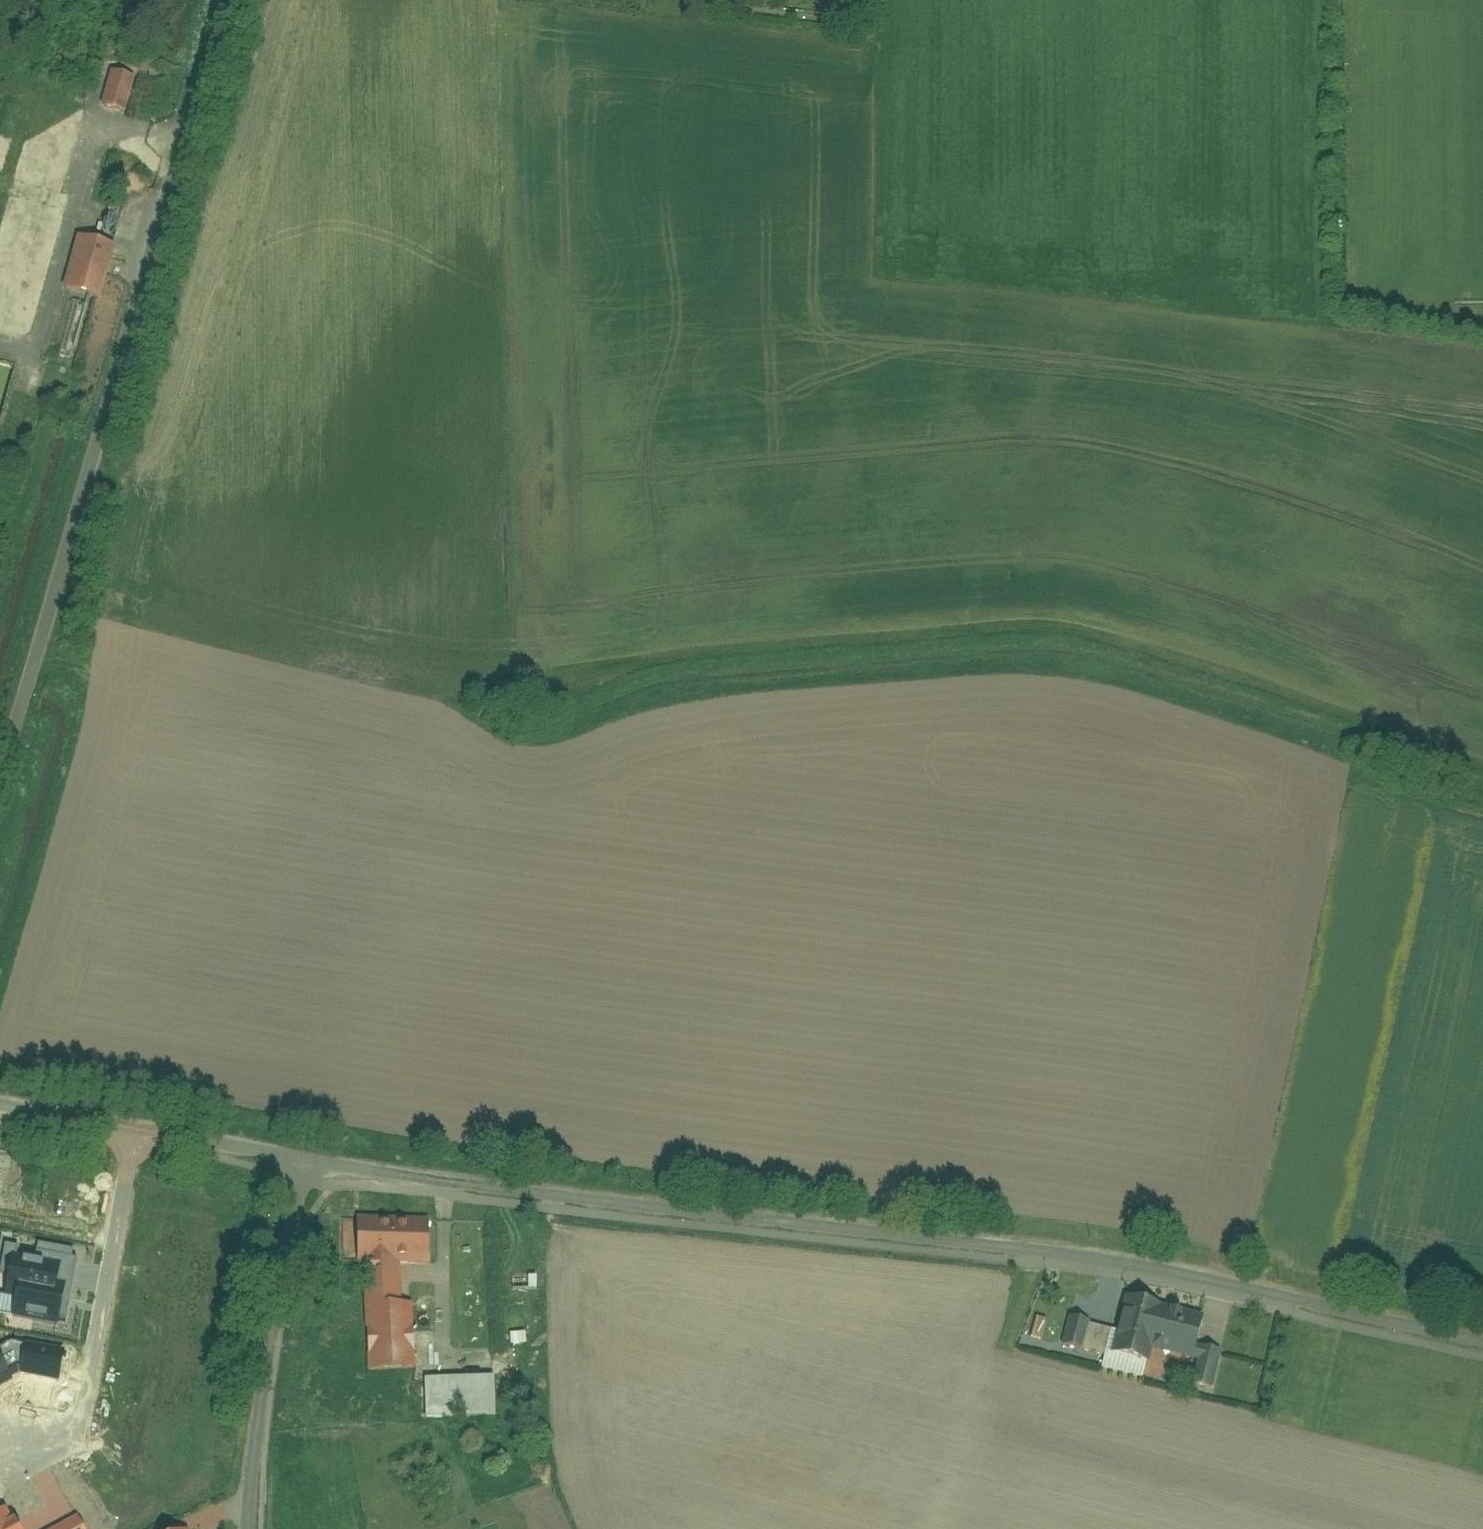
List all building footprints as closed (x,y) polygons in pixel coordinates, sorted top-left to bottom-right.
[(139,79),(114,71),(104,106),(129,116),(139,79)] [(119,247),(81,236),(67,291),(106,300),(119,247)] [(430,1265),(431,1223),(357,1221),(356,1263),(430,1265)] [(3,1288),(13,1290),(8,1316),(57,1325),(63,1288),(55,1286),(58,1269),(9,1260),(3,1288)] [(406,1267),(371,1270),(380,1381),(416,1378),(406,1267)] [(1209,1316),(1129,1297),(1115,1354),(1152,1362),(1155,1350),(1199,1361),(1209,1316)] [(14,1374),(62,1382),(67,1355),(11,1344),(0,1350),(0,1384),(15,1376),(14,1374)] [(1197,1389),(1211,1392),(1219,1353),(1205,1351),(1197,1389)] [(498,1385),(431,1386),(432,1426),(498,1425),(498,1385)] [(2,1512),(0,1513),(0,1528),(11,1528),(2,1512)] [(79,1520),(62,1528),(84,1528),(79,1520)]
